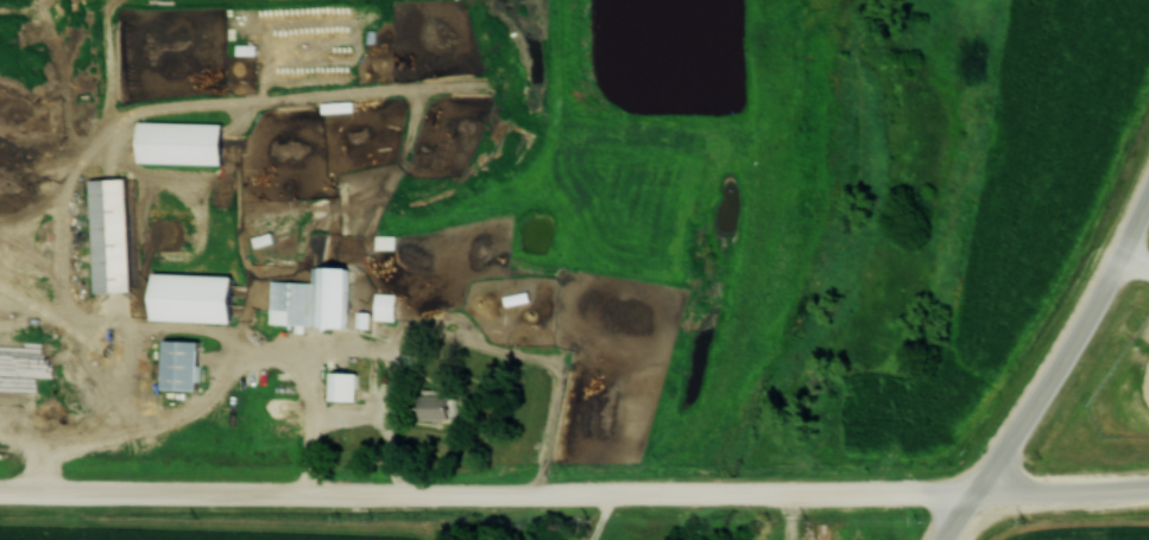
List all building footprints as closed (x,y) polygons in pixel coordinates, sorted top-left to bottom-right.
[(320,102),(320,111),(351,111),(351,102),(320,102)] [(218,164),(219,123),(135,121),(135,162),(218,164)] [(125,178),(89,179),(91,292),(127,291),(125,178)] [(346,268),(311,267),(310,282),(269,281),(267,324),(344,327),(346,268)] [(227,322),(228,275),(148,273),(147,320),(227,322)] [(394,293),(372,292),(372,320),(393,320),(394,293)] [(501,297),(503,305),(526,300),(524,292),(501,297)] [(158,389),(194,390),(195,341),(160,340),(158,389)] [(325,401),(354,401),(354,373),(325,373),(325,401)] [(418,420),(455,420),(455,396),(418,396),(418,420)]
